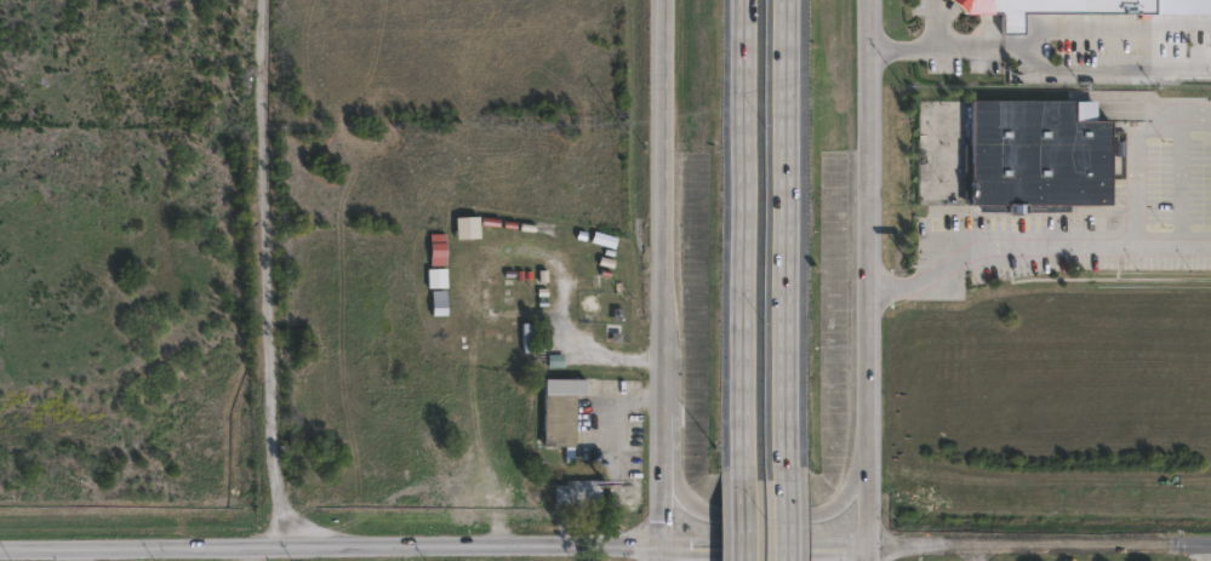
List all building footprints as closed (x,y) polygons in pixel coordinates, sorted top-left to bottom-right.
[(956,16),(941,0),(1210,0),(1210,16),(1013,16),(1013,35),(994,35),(994,16),(956,16)] [(1099,101),(1099,121),(1115,121),(1114,206),(1072,206),(1072,213),(981,213),(981,206),(975,206),(975,202),(966,202),(966,147),(976,147),(976,101),(1045,101),(1099,101)] [(488,220),(448,220),(448,235),(488,235),(488,220)] [(582,249),(582,234),(565,234),(565,249),(582,249)] [(444,239),(430,239),(430,268),(444,268),(444,239)] [(524,298),(538,298),(538,262),(524,262),(524,298)] [(430,294),(452,294),(452,271),(430,271),(430,294)] [(563,368),(563,351),(549,351),(549,368),(563,368)] [(543,376),(564,376),(582,376),(582,377),(583,377),(583,393),(573,393),(572,443),(570,443),(570,459),(561,459),(561,443),(562,443),(562,442),(541,442),(542,391),(541,391),(541,376),(543,376)] [(579,500),(579,504),(575,504),(575,500),(552,500),(552,482),(565,482),(565,477),(600,477),(600,500),(579,500)]
